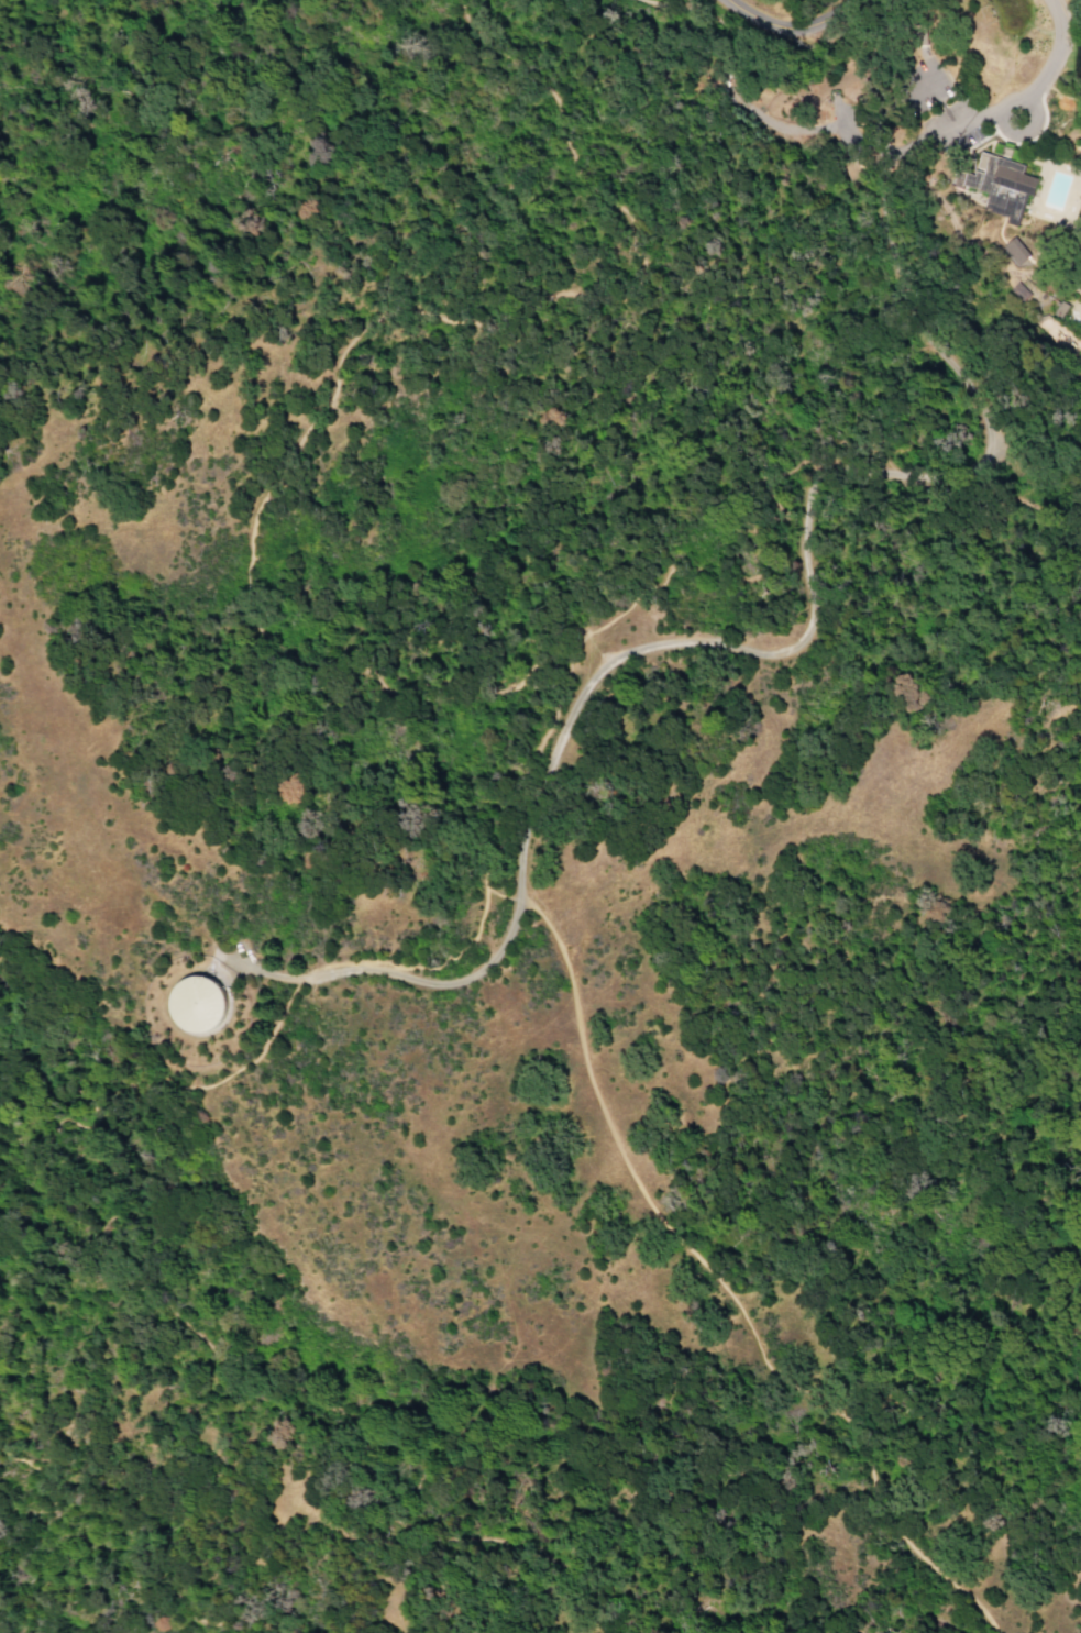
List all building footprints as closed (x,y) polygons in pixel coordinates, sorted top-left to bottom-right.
[(955,169),(971,176),(979,152),(1022,166),(1019,174),(1037,179),(1030,197),(1022,194),(1014,220),(981,209),(985,194),(959,185),(958,188),(950,186),(955,169)] [(1013,238),(1001,247),(1015,265),(1027,255),(1013,238)] [(1006,292),(1019,304),(1028,295),(1015,283),(1006,292)] [(222,979),(169,980),(170,1031),(223,1029),(222,979)]
